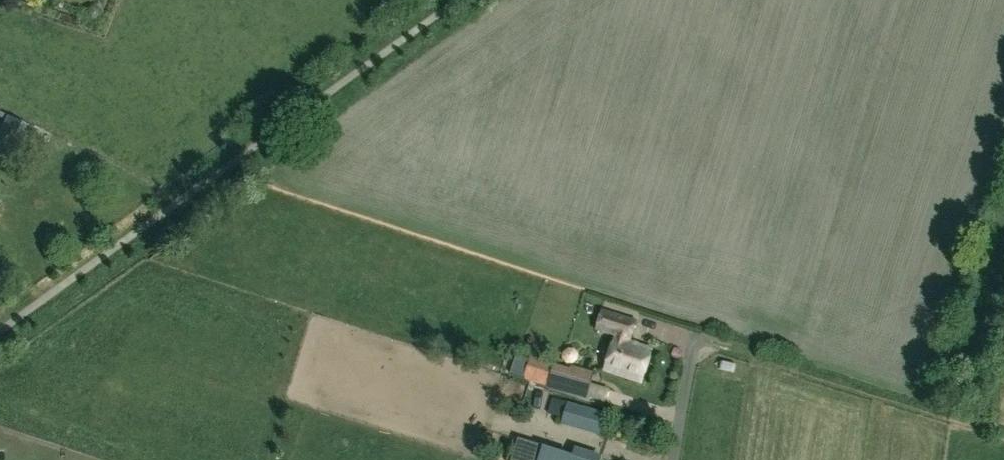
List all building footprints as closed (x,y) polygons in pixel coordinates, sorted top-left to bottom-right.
[(93,6),(92,6),(90,7),(89,8),(88,8),(87,10),(86,11),(85,13),(85,15),(86,17),(86,18),(88,20),(89,21),(90,21),(91,22),(93,22),(95,22),(97,21),(98,20),(99,19),(100,17),(101,16),(101,14),(101,13),(100,11),(99,10),(98,8),(97,7),(95,7),(93,6)] [(25,141),(31,129),(6,115),(0,126),(0,129),(25,141)] [(604,370),(640,382),(651,348),(628,341),(634,321),(602,311),(597,330),(615,336),(604,370)] [(523,379),(606,404),(610,390),(589,384),(593,372),(570,365),(566,377),(553,373),(555,364),(530,357),(529,359),(521,356),(517,369),(525,372),(523,379)] [(605,413),(553,399),(549,415),(562,418),(560,425),(599,435),(605,413)] [(518,439),(512,459),(571,459),(572,456),(518,439)]
